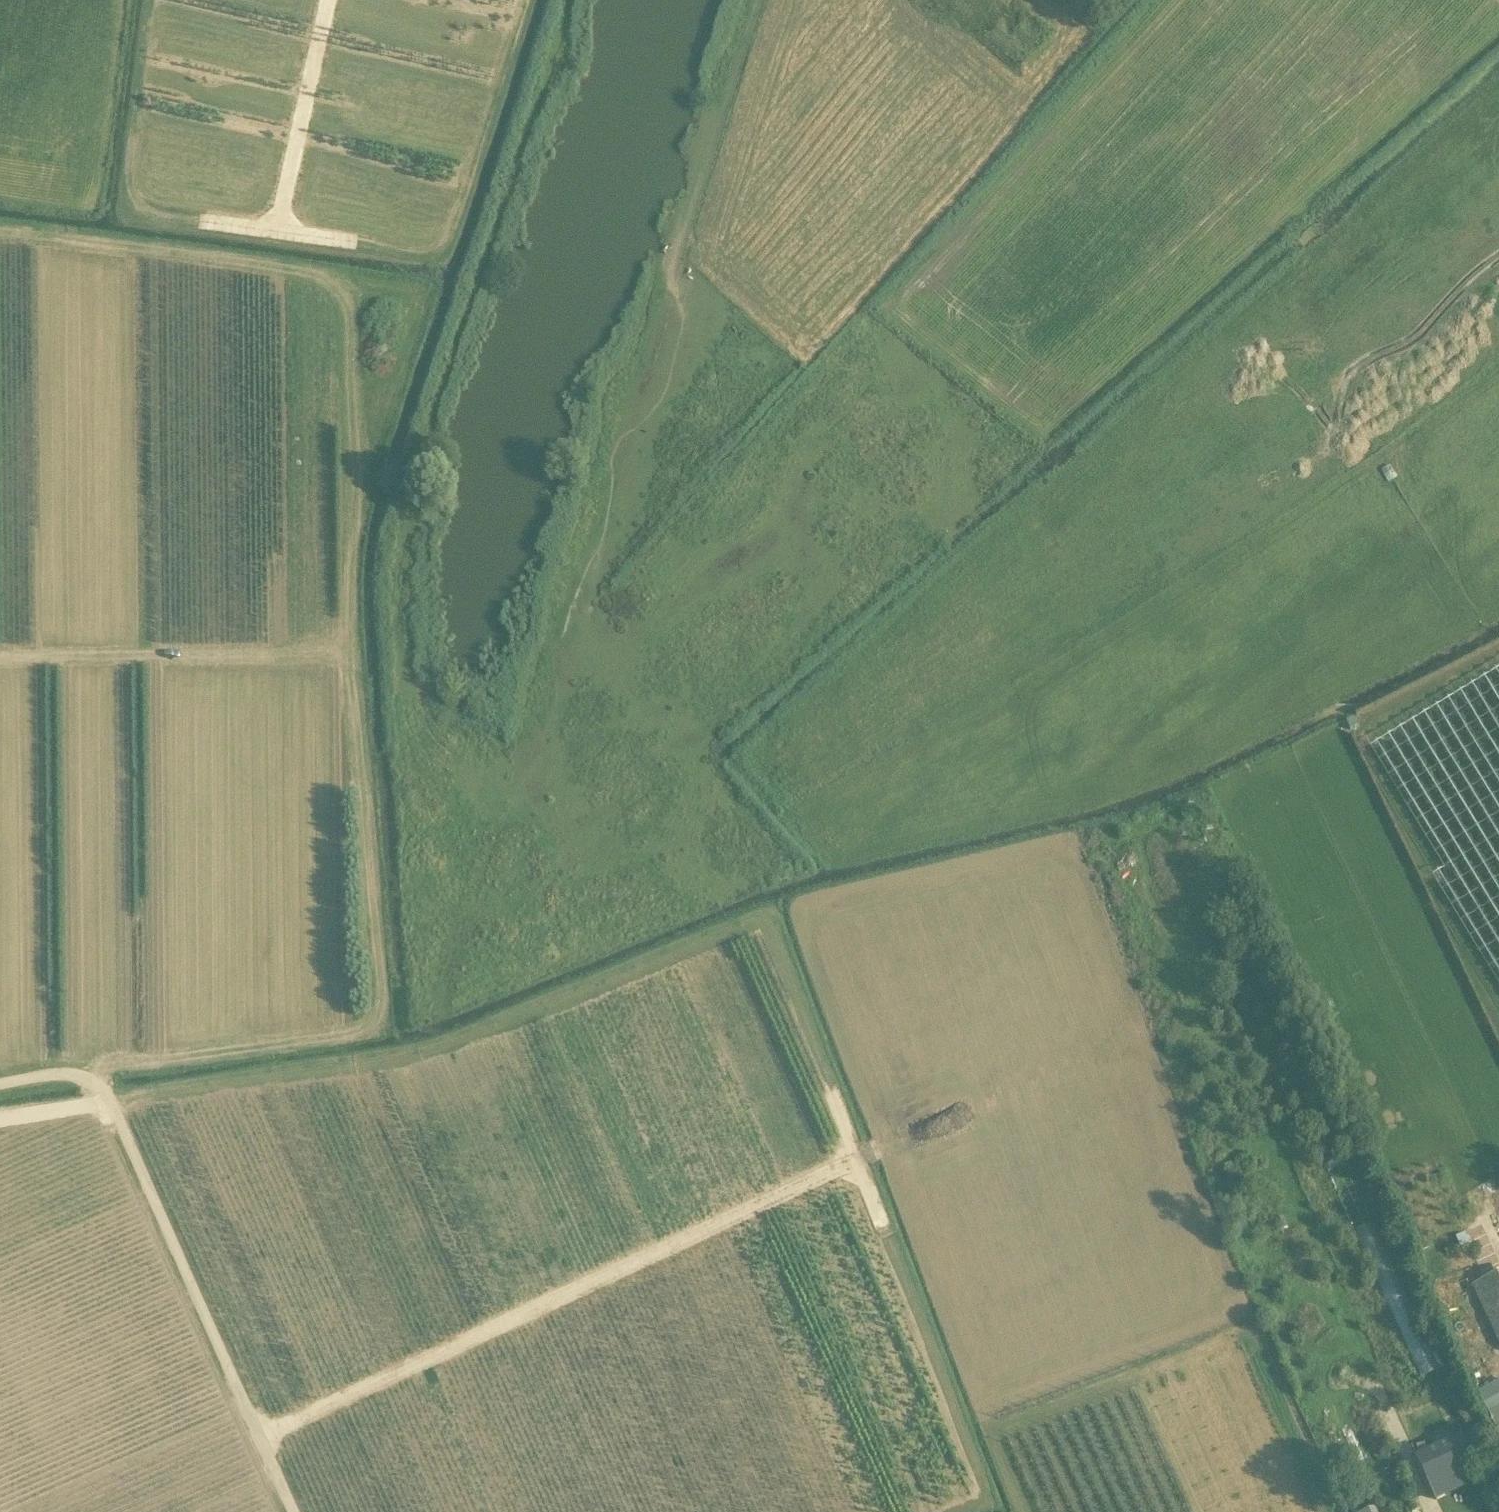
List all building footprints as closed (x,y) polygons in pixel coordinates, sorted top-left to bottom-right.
[(1477,1394),(1498,1435),(1498,1382),(1477,1394)] [(1416,1457),(1427,1480),(1437,1500),(1482,1479),(1462,1436),(1431,1450),(1416,1457)] [(1349,1503),(1352,1511),(1374,1511),(1373,1510),(1368,1498),(1366,1495),(1349,1503)]
